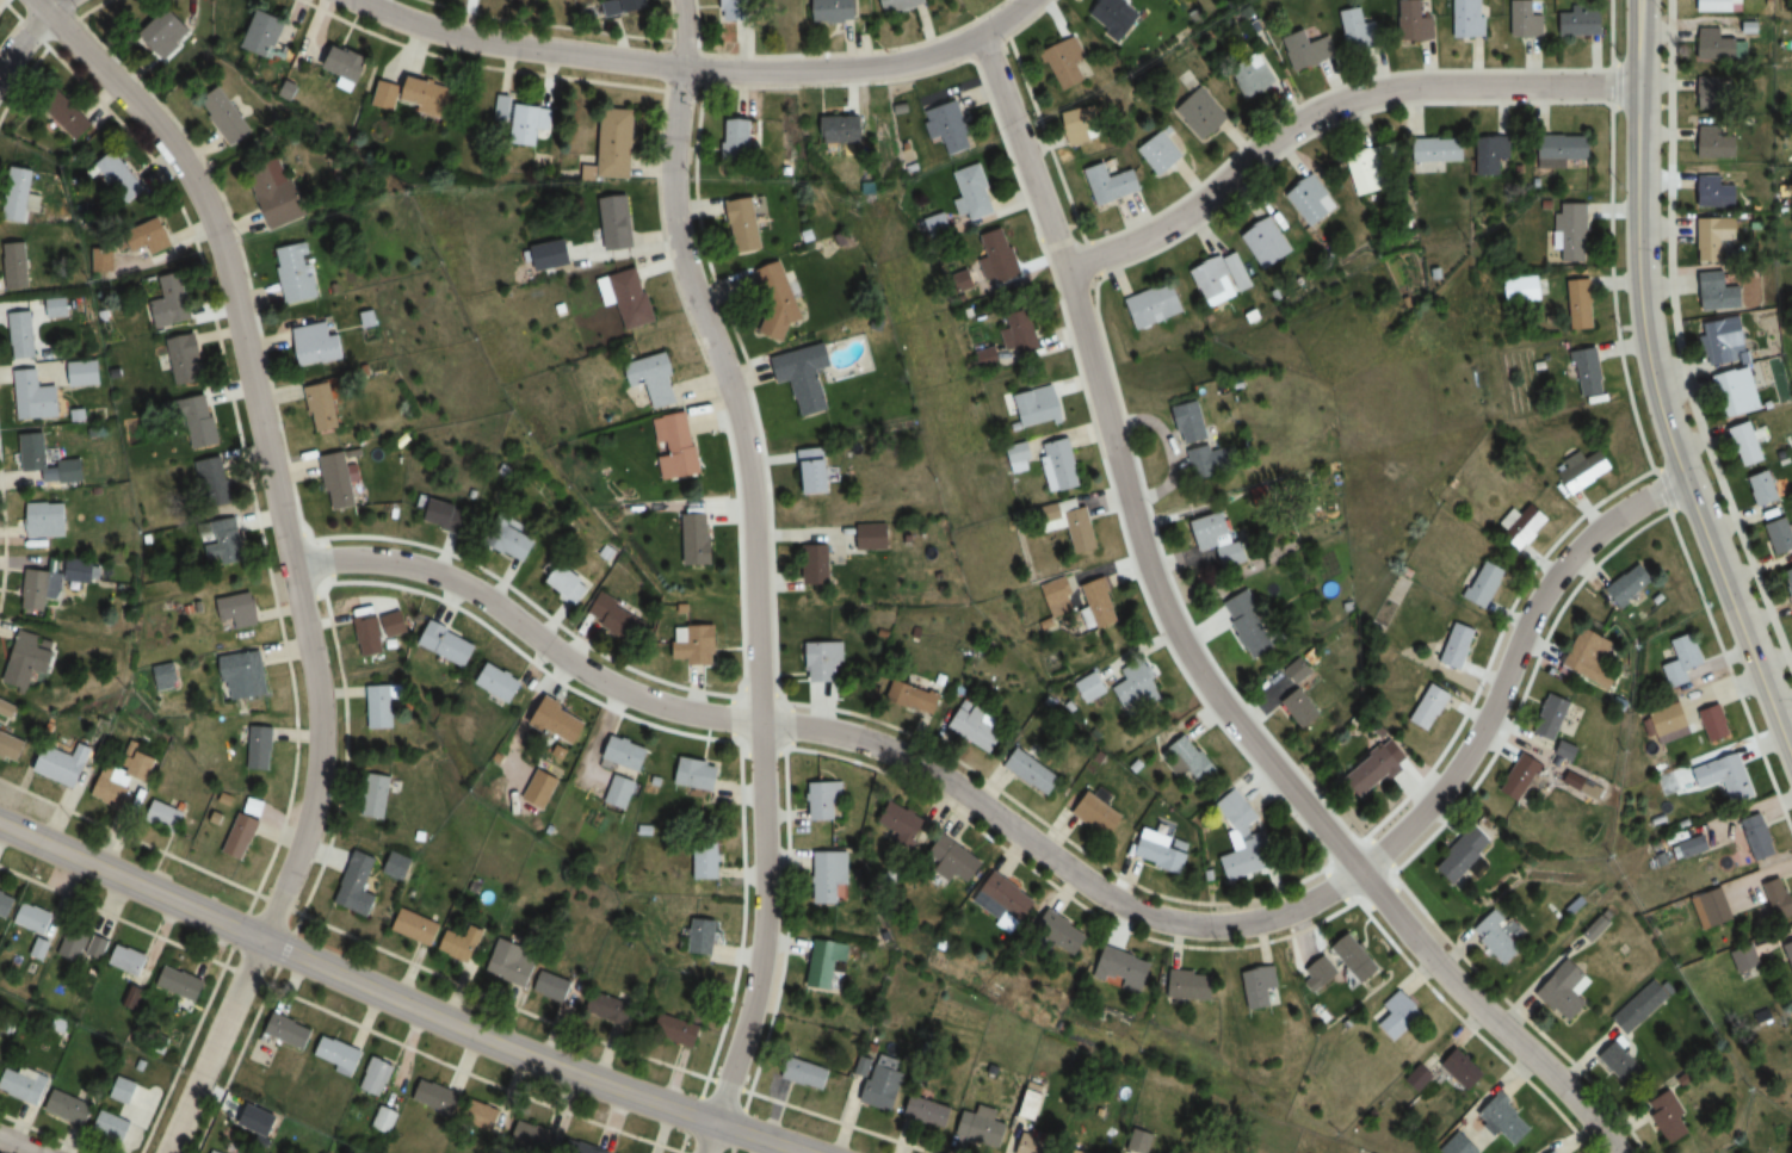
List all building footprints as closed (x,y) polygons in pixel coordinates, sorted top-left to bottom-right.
[(649,0),(622,0),(624,12),(650,8),(649,0)] [(726,20),(758,20),(758,0),(726,0),(726,20)] [(862,21),(862,0),(812,0),(812,21),(862,21)] [(933,3),(933,0),(883,0),(886,14),(933,3)] [(1143,15),(1124,0),(1101,0),(1088,16),(1120,43),(1143,15)] [(1432,0),(1404,0),(1404,39),(1432,39),(1432,0)] [(1451,38),(1486,38),(1486,0),(1451,0),(1451,38)] [(1537,13),(1537,0),(1512,0),(1512,37),(1545,37),(1545,13),(1537,13)] [(1735,12),(1735,0),(1697,0),(1697,12),(1735,12)] [(1605,35),(1605,5),(1559,5),(1559,35),(1605,35)] [(1378,21),(1366,23),(1364,7),(1340,10),(1346,51),(1381,45),(1378,21)] [(193,32),(170,8),(141,34),(164,58),(193,32)] [(289,22),(259,9),(243,47),(273,60),(289,22)] [(1739,60),(1739,38),(1722,38),(1722,26),(1700,26),(1700,60),(1739,60)] [(1283,37),(1293,72),(1338,58),(1332,36),(1312,42),(1308,29),(1283,37)] [(1096,72),(1073,37),(1047,54),(1070,89),(1096,72)] [(358,84),(370,61),(336,44),(325,67),(358,84)] [(1277,87),(1263,52),(1232,65),(1246,99),(1277,87)] [(452,89),(411,77),(404,102),(418,106),(415,115),(442,122),(452,89)] [(1696,77),(1696,109),(1737,109),(1737,86),(1721,86),(1721,77),(1696,77)] [(394,112),(402,87),(381,81),(373,106),(394,112)] [(250,133),(223,85),(200,97),(228,145),(250,133)] [(1230,117),(1198,87),(1173,112),(1205,143),(1230,117)] [(551,107),(514,103),(515,96),(496,94),(493,121),(512,124),(510,143),(537,146),(539,130),(548,131),(551,107)] [(93,124),(66,97),(49,115),(75,141),(93,124)] [(959,100),(921,112),(930,141),(942,137),(948,156),(974,148),(959,100)] [(1064,113),(1069,142),(1107,135),(1101,106),(1064,113)] [(599,177),(633,178),(635,110),(601,109),(599,177)] [(822,115),(822,142),(869,142),(869,115),(822,115)] [(726,117),(726,159),(755,159),(756,117),(726,117)] [(1699,158),(1739,158),(1739,136),(1723,136),(1723,126),(1699,126),(1699,158)] [(1185,159),(1164,129),(1137,149),(1158,179),(1185,159)] [(1568,169),(1568,160),(1592,160),(1592,135),(1539,135),(1539,169),(1568,169)] [(1468,138),(1417,138),(1417,163),(1468,163),(1468,138)] [(1508,175),(1508,138),(1478,138),(1479,176),(1508,175)] [(1395,159),(1392,148),(1346,158),(1354,196),(1389,188),(1383,162),(1395,159)] [(98,165),(126,204),(144,190),(117,152),(98,165)] [(284,155),(248,168),(270,229),(307,216),(284,155)] [(997,216),(982,163),(955,171),(963,198),(957,199),(961,214),(968,212),(972,223),(997,216)] [(1138,168),(1114,177),(1109,164),(1088,172),(1101,206),(1146,190),(1138,168)] [(26,225),(32,169),(11,167),(5,223),(26,225)] [(1286,193),(1309,228),(1332,213),(1324,200),(1330,196),(1315,174),(1286,193)] [(1740,207),(1740,186),(1723,186),(1723,175),(1701,175),(1701,207),(1740,207)] [(599,197),(605,252),(636,248),(630,194),(599,197)] [(728,201),(740,253),(767,247),(756,195),(728,201)] [(1553,262),(1587,262),(1587,210),(1553,210),(1553,262)] [(1261,270),(1292,253),(1271,216),(1240,233),(1261,270)] [(1725,261),(1725,239),(1741,239),(1742,218),(1701,217),(1700,261),(1725,261)] [(147,253),(171,248),(164,218),(140,223),(147,253)] [(1022,274),(1006,227),(974,238),(989,286),(1022,274)] [(5,289),(29,288),(27,241),(3,242),(5,289)] [(275,247),(286,304),(316,298),(305,241),(275,247)] [(88,248),(88,271),(112,271),(112,248),(88,248)] [(1221,278),(1230,274),(1238,292),(1252,287),(1237,250),(1191,269),(1207,307),(1229,298),(1221,278)] [(808,319),(783,259),(758,270),(775,312),(761,318),(767,334),(774,331),(778,341),(791,336),(787,327),(808,319)] [(658,323),(643,267),(600,278),(607,305),(621,302),(629,330),(658,323)] [(163,298),(152,301),(158,327),(193,319),(182,271),(158,277),(163,298)] [(1729,272),(1700,273),(1701,309),(1746,308),(1745,286),(1729,287),(1729,272)] [(1542,300),(1542,277),(1500,277),(1500,300),(1542,300)] [(1594,328),(1592,279),(1569,281),(1572,330),(1594,328)] [(1185,314),(1176,282),(1125,298),(1134,329),(1185,314)] [(71,316),(70,299),(8,303),(12,359),(36,357),(34,318),(71,316)] [(1006,351),(1016,347),(1019,356),(1042,349),(1030,307),(1006,313),(1012,332),(1002,335),(1006,351)] [(1706,320),(1711,368),(1751,363),(1746,316),(1706,320)] [(342,334),(330,335),(329,323),(295,327),(299,365),(345,360),(342,334)] [(167,339),(176,385),(206,380),(197,334),(167,339)] [(833,410),(823,369),(836,366),(830,343),(771,357),(778,383),(795,379),(805,417),(833,410)] [(1605,394),(1599,347),(1568,350),(1574,398),(1605,394)] [(683,403),(670,352),(629,364),(636,390),(651,386),(658,410),(683,403)] [(72,361),(72,385),(102,385),(102,361),(72,361)] [(1715,376),(1721,401),(1724,400),(1728,418),(1764,409),(1754,367),(1715,376)] [(16,371),(17,419),(61,417),(60,386),(40,386),(39,370),(16,371)] [(307,388),(317,433),(343,428),(333,383),(307,388)] [(1066,420),(1058,385),(1015,394),(1022,429),(1066,420)] [(222,444),(209,395),(182,403),(195,451),(222,444)] [(1241,445),(1217,450),(1206,400),(1178,406),(1187,448),(1190,447),(1197,479),(1246,468),(1241,445)] [(705,474),(693,412),(656,420),(668,481),(705,474)] [(1730,430),(1746,469),(1770,459),(1753,420),(1730,430)] [(1050,494),(1082,486),(1071,438),(1039,446),(1050,494)] [(1562,474),(1575,495),(1617,469),(1603,446),(1570,467),(1571,468),(1562,474)] [(833,447),(800,450),(803,494),(836,492),(833,447)] [(323,457),(332,511),(357,507),(348,453),(323,457)] [(196,463),(206,508),(232,502),(223,457),(196,463)] [(60,463),(65,485),(87,480),(82,458),(60,463)] [(1759,509),(1785,500),(1774,470),(1749,478),(1759,509)] [(467,508),(433,497),(426,522),(459,532),(467,508)] [(1522,514),(1517,509),(1500,523),(1522,549),(1554,522),(1536,501),(1522,514)] [(66,538),(66,503),(27,503),(27,538),(66,538)] [(1201,552),(1219,548),(1224,569),(1252,562),(1247,541),(1236,544),(1228,511),(1193,520),(1201,552)] [(716,565),(715,514),(689,514),(690,566),(716,565)] [(216,543),(205,544),(210,569),(247,562),(238,515),(211,521),(216,543)] [(1781,556),(1791,551),(1791,517),(1791,516),(1769,525),(1781,556)] [(891,551),(891,523),(862,523),(862,551),(891,551)] [(492,549),(522,567),(537,542),(507,525),(492,549)] [(834,547),(808,547),(808,585),(834,585),(834,547)] [(94,557),(67,558),(69,583),(96,581),(94,557)] [(1464,596),(1486,611),(1510,573),(1488,558),(1464,596)] [(577,606),(592,583),(557,561),(542,583),(577,606)] [(1659,580),(1643,561),(1606,591),(1622,610),(1659,580)] [(27,567),(25,610),(49,611),(49,599),(63,599),(64,569),(27,567)] [(1050,607),(1075,597),(1066,575),(1041,585),(1050,607)] [(1096,631),(1122,622),(1107,576),(1080,584),(1096,631)] [(1255,661),(1279,648),(1248,591),(1224,604),(1255,661)] [(639,644),(651,621),(600,595),(589,618),(639,644)] [(225,596),(220,624),(254,630),(259,603),(225,596)] [(361,658),(385,653),(379,615),(355,619),(361,658)] [(467,668),(479,644),(432,620),(420,644),(467,668)] [(1478,629),(1456,622),(1443,663),(1465,670),(1478,629)] [(1606,665),(1618,644),(1588,625),(1564,663),(1613,693),(1623,676),(1606,665)] [(690,665),(720,665),(720,626),(676,626),(676,659),(690,659),(690,665)] [(57,652),(40,647),(43,637),(20,631),(7,682),(32,688),(37,670),(51,674),(57,652)] [(1671,689),(1692,683),(1688,671),(1707,665),(1696,633),(1671,641),(1678,662),(1664,667),(1671,689)] [(844,682),(844,642),(808,642),(808,682),(844,682)] [(228,700),(269,694),(263,650),(222,656),(228,700)] [(1129,680),(1114,687),(1125,708),(1146,697),(1151,707),(1167,698),(1145,657),(1123,669),(1129,680)] [(1315,673),(1304,658),(1287,669),(1297,685),(1315,673)] [(149,668),(158,693),(182,685),(174,660),(149,668)] [(513,704),(526,684),(491,661),(478,681),(513,704)] [(1075,682),(1085,704),(1109,694),(1100,671),(1075,682)] [(936,717),(943,694),(894,679),(887,701),(936,717)] [(1453,693),(1431,681),(1409,720),(1432,732),(1453,693)] [(393,699),(403,699),(403,684),(368,684),(368,729),(393,729),(393,699)] [(1283,705),(1307,730),(1325,713),(1301,687),(1283,705)] [(1558,742),(1576,702),(1554,692),(1535,732),(1558,742)] [(578,733),(584,735),(590,720),(540,699),(530,722),(574,741),(578,733)] [(1003,721),(965,699),(949,728),(994,754),(1006,733),(998,728),(1003,721)] [(1700,712),(1708,743),(1733,737),(1725,705),(1700,712)] [(1683,727),(1683,715),(1668,716),(1669,728),(1683,727)] [(0,730),(0,755),(21,763),(29,742),(0,730)] [(247,770),(271,770),(271,732),(256,732),(256,745),(247,745),(247,770)] [(1223,769),(1186,734),(1161,760),(1182,780),(1190,772),(1206,787),(1223,769)] [(646,771),(653,747),(610,736),(604,759),(646,771)] [(95,749),(81,743),(75,757),(45,746),(35,772),(80,789),(95,749)] [(1405,765),(1383,744),(1351,778),(1373,798),(1405,765)] [(1066,778),(1018,745),(1004,765),(1052,798),(1066,778)] [(1526,803),(1548,764),(1526,751),(1504,791),(1526,803)] [(160,761),(143,753),(133,771),(150,780),(160,761)] [(1757,797),(1744,753),(1691,769),(1698,790),(1727,781),(1735,805),(1757,797)] [(678,785),(720,791),(724,763),(682,757),(678,785)] [(132,789),(117,783),(122,772),(105,764),(91,796),(123,810),(132,789)] [(628,810),(639,782),(615,773),(605,802),(628,810)] [(387,819),(390,776),(367,774),(364,817),(387,819)] [(810,782),(810,820),(841,820),(841,782),(810,782)] [(1127,818),(1092,791),(1076,812),(1111,839),(1127,818)] [(1229,881),(1270,869),(1266,855),(1274,853),(1268,832),(1252,836),(1249,824),(1256,822),(1246,791),(1218,800),(1234,853),(1222,857),(1229,881)] [(260,816),(265,805),(251,798),(246,809),(260,816)] [(186,813),(154,799),(145,821),(176,835),(186,813)] [(915,847),(930,825),(895,800),(880,822),(915,847)] [(226,854),(248,860),(259,818),(237,812),(226,854)] [(1744,829),(1751,862),(1778,856),(1770,823),(1744,829)] [(1439,866),(1460,887),(1475,871),(1484,880),(1497,867),(1484,854),(1495,842),(1478,825),(1439,866)] [(1138,860),(1185,873),(1193,843),(1146,830),(1138,860)] [(989,861),(945,836),(932,860),(976,884),(989,861)] [(1686,853),(1710,853),(1710,839),(1686,839),(1686,853)] [(336,905),(372,917),(379,896),(366,892),(376,857),(353,850),(336,905)] [(414,861),(392,850),(382,871),(405,882),(414,861)] [(723,879),(723,852),(699,852),(699,879),(723,879)] [(848,852),(815,852),(816,905),(841,905),(841,886),(848,886),(848,852)] [(1042,902),(1000,871),(979,900),(1006,920),(1014,909),(1028,920),(1042,902)] [(1769,920),(1789,913),(1776,877),(1756,885),(1769,920)] [(1685,897),(1696,930),(1729,918),(1717,886),(1685,897)] [(0,891),(0,915),(9,918),(17,897),(0,891)] [(15,922),(49,937),(58,915),(23,901),(15,922)] [(432,947),(442,925),(400,906),(390,928),(432,947)] [(1580,934),(1590,943),(1615,917),(1606,908),(1580,934)] [(1095,937),(1056,909),(1040,932),(1078,960),(1095,937)] [(1509,966),(1526,949),(1502,925),(1507,920),(1496,909),(1474,930),(1509,966)] [(719,918),(694,918),(694,954),(719,954),(719,918)] [(56,953),(78,964),(84,952),(101,960),(111,941),(71,922),(56,953)] [(484,930),(470,925),(466,936),(445,929),(437,950),(472,963),(484,930)] [(1386,969),(1353,934),(1336,949),(1369,984),(1386,969)] [(43,959),(50,941),(38,937),(31,955),(43,959)] [(485,972),(528,986),(538,957),(524,953),(526,947),(496,937),(485,972)] [(814,939),(808,986),(839,990),(845,942),(814,939)] [(1791,979),(1791,939),(1775,945),(1789,981),(1791,979)] [(150,956),(117,943),(109,964),(142,977),(150,956)] [(1724,950),(1731,973),(1754,966),(1748,943),(1724,950)] [(1148,994),(1157,960),(1108,948),(1101,976),(1127,982),(1125,989),(1148,994)] [(1318,993),(1344,975),(1330,955),(1304,973),(1318,993)] [(1583,997),(1595,977),(1564,958),(1538,999),(1577,1022),(1590,1001),(1583,997)] [(154,985),(198,1003),(207,981),(163,963),(154,985)] [(1245,970),(1250,1010),(1283,1006),(1278,966),(1245,970)] [(533,991),(567,1004),(575,983),(541,969),(533,991)] [(1217,999),(1217,972),(1175,971),(1174,999),(1217,999)] [(1665,995),(1648,977),(1605,1020),(1622,1037),(1665,995)] [(1427,1013),(1403,988),(1373,1018),(1397,1043),(1427,1013)] [(636,1005),(593,990),(585,1013),(628,1028),(636,1005)] [(703,1026),(658,1012),(651,1035),(697,1048),(703,1026)] [(263,1035),(305,1051),(313,1030),(271,1014),(263,1035)] [(364,1052),(323,1033),(310,1060),(352,1079),(364,1052)] [(1590,1055),(1615,1083),(1633,1066),(1607,1038),(1590,1055)] [(1489,1076),(1461,1049),(1445,1065),(1473,1092),(1489,1076)] [(358,1087),(380,1098),(395,1065),(373,1055),(358,1087)] [(833,1069),(787,1055),(780,1077),(826,1090),(833,1069)] [(896,1111),(906,1070),(876,1062),(865,1103),(896,1111)] [(1436,1077),(1424,1064),(1409,1079),(1421,1091),(1436,1077)] [(42,1103),(47,1080),(5,1070),(0,1090),(0,1094),(42,1103)] [(463,1096),(423,1078),(413,1101),(453,1118),(463,1096)] [(137,1085),(122,1079),(116,1096),(131,1102),(137,1085)] [(1014,1115),(1037,1123),(1049,1090),(1026,1082),(1014,1115)] [(85,1127),(95,1106),(54,1088),(44,1110),(85,1127)] [(1672,1117),(1678,1114),(1666,1089),(1638,1103),(1658,1144),(1680,1133),(1672,1117)] [(1518,1149),(1538,1129),(1501,1092),(1481,1111),(1518,1149)] [(906,1118),(947,1130),(954,1107),(913,1095),(906,1118)] [(495,1134),(502,1110),(473,1102),(466,1126),(495,1134)] [(372,1126),(389,1134),(399,1113),(382,1105),(372,1126)] [(963,1110),(956,1135),(1004,1147),(1010,1124),(996,1120),(998,1111),(977,1106),(975,1113),(963,1110)] [(93,1130),(125,1145),(135,1124),(103,1109),(93,1130)] [(559,1127),(517,1127),(517,1149),(559,1149),(559,1127)] [(1485,1152),(1462,1129),(1442,1149),(1445,1152),(1484,1152),(1485,1152)] [(1019,1152),(1050,1152),(1050,1131),(1023,1131),(1023,1152),(1019,1152)] [(1146,1133),(1132,1139),(1137,1152),(1151,1147),(1146,1133)]
